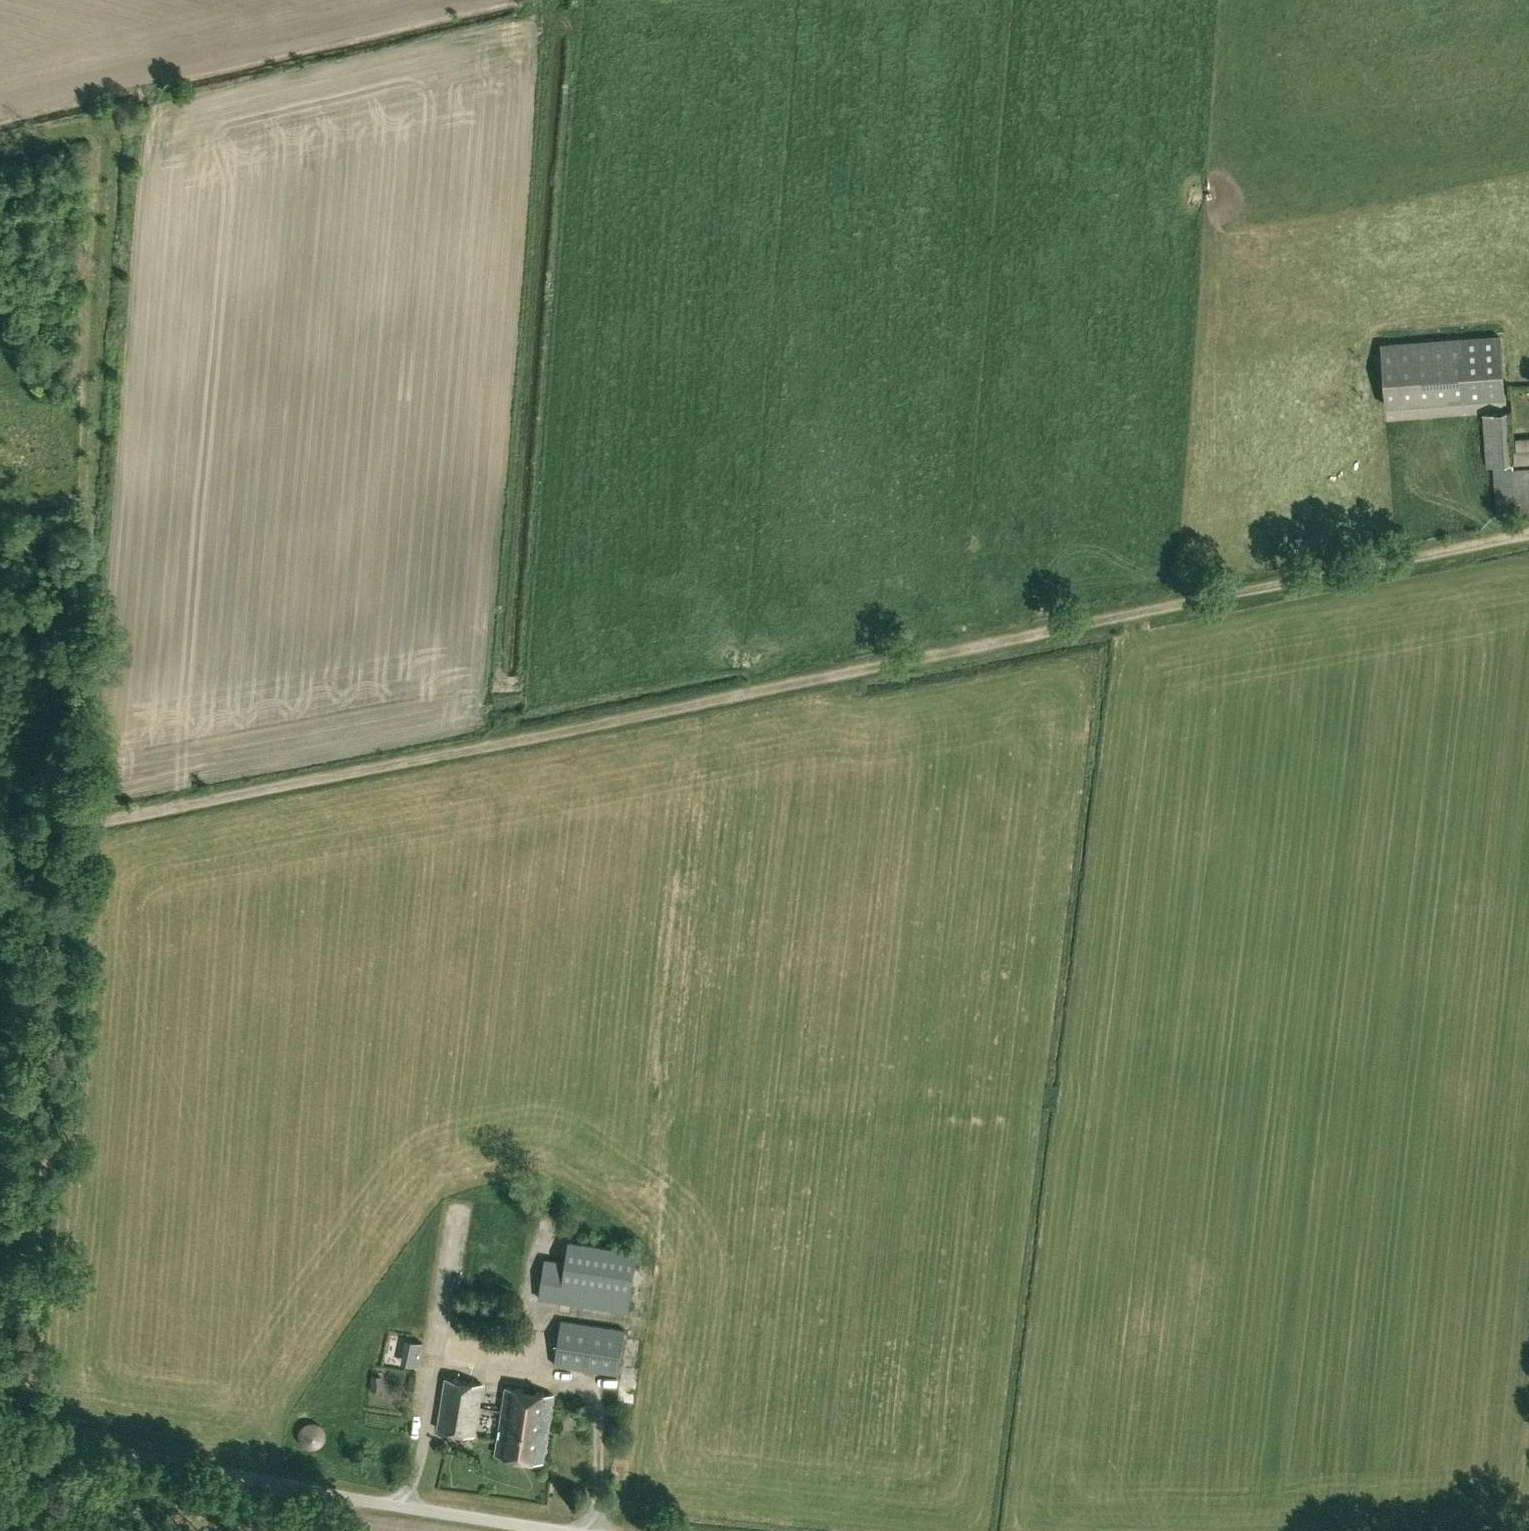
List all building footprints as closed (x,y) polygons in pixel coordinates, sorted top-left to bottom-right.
[(1386,405),(1466,399),(1505,396),(1501,336),(1382,345),(1386,405)] [(1497,514),(1528,511),(1528,467),(1514,467),(1514,465),(1513,465),(1509,412),(1483,414),(1487,467),(1494,467),(1497,514)] [(539,1297),(627,1311),(637,1251),(569,1240),(566,1262),(545,1258),(539,1297)] [(618,1373),(625,1329),(561,1319),(554,1364),(618,1373)] [(372,1374),(370,1389),(381,1391),(383,1375),(372,1374)] [(475,1434),(482,1383),(446,1377),(438,1428),(475,1434)] [(496,1453),(519,1457),(543,1461),(553,1394),(506,1386),(496,1453)] [(326,1433),(325,1431),(324,1428),(323,1426),(321,1424),(319,1423),(316,1422),(314,1421),(311,1421),(308,1421),(306,1422),(304,1423),(302,1425),(300,1427),(299,1430),(298,1432),(298,1435),(298,1437),(299,1440),(300,1442),(302,1444),(304,1446),(306,1447),(308,1448),(311,1449),(314,1449),(316,1448),(319,1447),(321,1445),(323,1443),(324,1441),(325,1439),(326,1436),(326,1433)]
